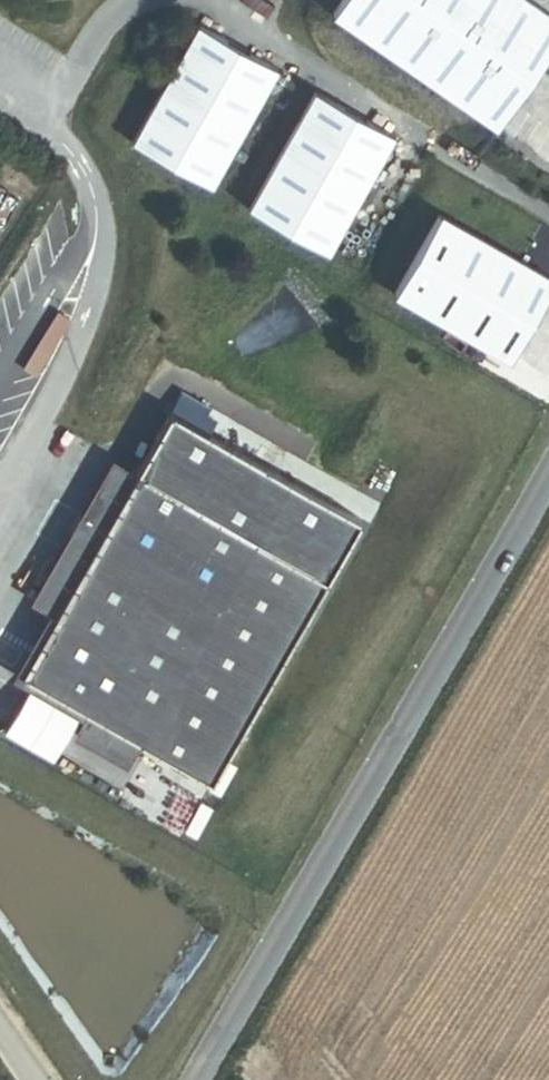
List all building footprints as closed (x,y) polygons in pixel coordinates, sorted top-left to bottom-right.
[(530,0),(340,0),(331,12),(498,127),(548,53),(548,13),(530,0)] [(211,186),(278,68),(198,23),(131,140),(211,186)] [(328,254),(395,136),(315,90),(248,208),(328,254)] [(439,213),(393,292),(510,360),(548,293),(548,276),(439,213)] [(211,779),(358,516),(168,410),(21,673),(211,779)]
